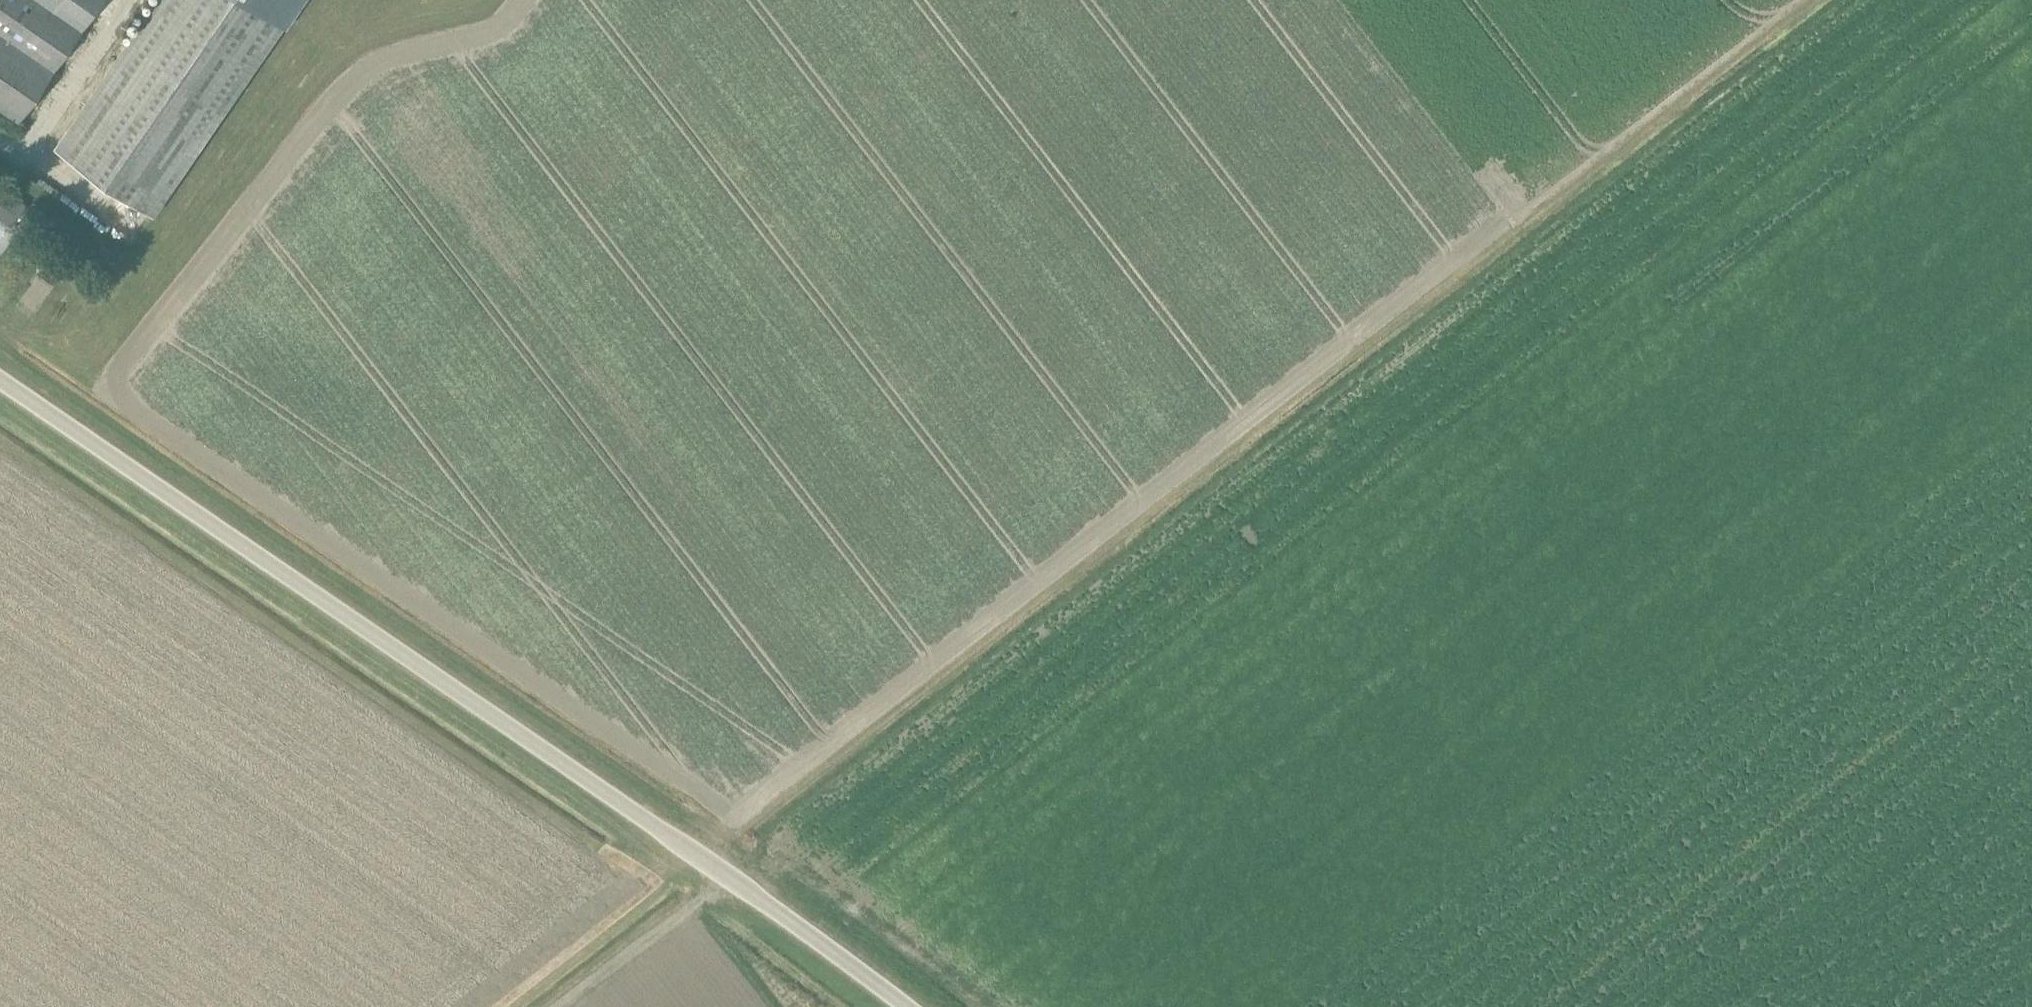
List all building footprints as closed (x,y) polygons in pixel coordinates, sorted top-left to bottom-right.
[(55,67),(84,26),(46,0),(0,0),(0,30),(55,67)] [(84,26),(101,0),(46,0),(84,26)] [(55,147),(154,214),(194,155),(191,153),(280,23),(246,0),(159,0),(59,148),(55,146),(55,147)] [(280,23),(286,27),(287,26),(284,24),(300,0),(246,0),(280,23)] [(18,121),(55,67),(0,30),(0,109),(18,121)]
